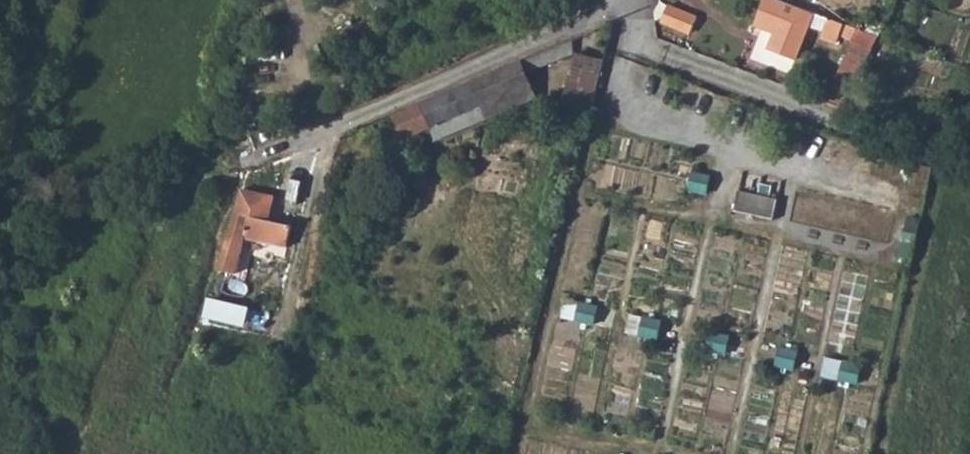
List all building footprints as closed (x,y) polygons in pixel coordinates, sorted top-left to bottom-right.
[(812,15),(774,0),(764,0),(755,23),(775,32),(768,50),(793,60),(812,15)] [(702,23),(674,7),(665,22),(694,38),(702,23)] [(856,23),(854,31),(878,40),(886,25),(870,20),(866,28),(856,23)] [(830,42),(833,34),(837,25),(827,21),(820,39),(830,42)] [(833,34),(848,40),(852,30),(837,25),(833,34)] [(832,95),(842,100),(878,40),(854,31),(852,30),(848,40),(858,45),(832,95)] [(555,59),(549,48),(393,115),(402,138),(432,126),(437,137),(536,96),(525,72),(555,59)] [(590,112),(606,58),(578,51),(563,104),(590,112)] [(712,181),(693,176),(688,195),(707,200),(712,181)] [(732,194),(727,214),(765,223),(770,204),(732,194)] [(245,217),(241,238),(283,247),(288,226),(245,217)] [(236,246),(223,242),(216,266),(229,269),(236,246)] [(593,311),(573,307),(568,326),(588,330),(593,311)] [(659,325),(640,321),(635,340),(654,344),(659,325)] [(723,337),(703,333),(698,353),(718,357),(723,337)] [(791,351),(772,347),(767,366),(786,370),(791,351)] [(855,364),(836,360),(831,380),(850,384),(855,364)]
